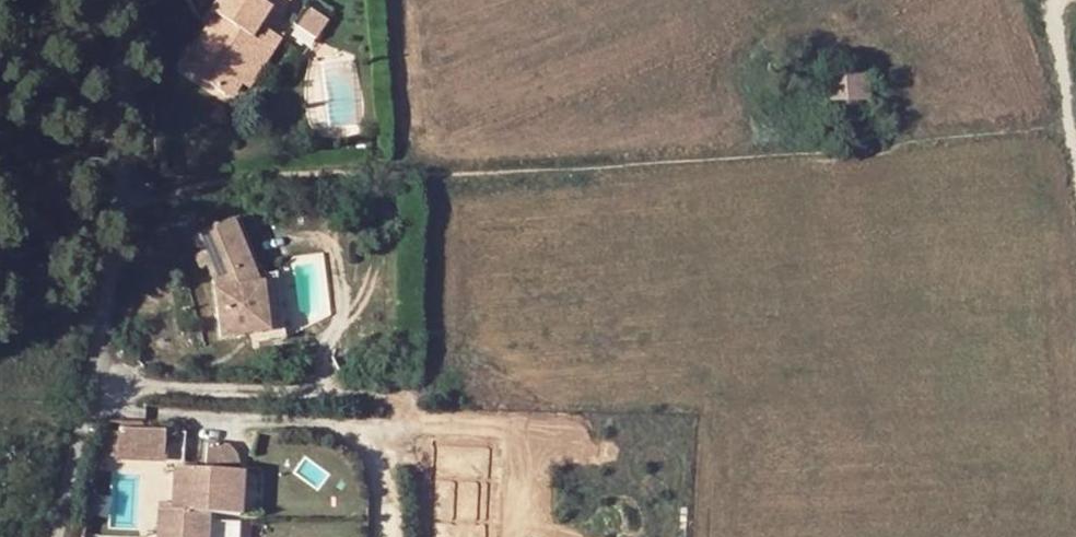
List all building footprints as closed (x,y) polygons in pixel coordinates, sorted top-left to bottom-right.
[(222,91),(257,39),(249,34),(268,6),(278,13),(286,0),(214,0),(209,8),(213,11),(218,14),(207,30),(202,27),(189,47),(196,52),(186,67),(222,91)] [(305,30),(324,37),(332,15),(313,8),(305,30)] [(207,30),(218,14),(213,11),(202,27),(207,30)] [(265,28),(257,39),(222,91),(227,95),(238,80),(244,85),(278,37),(265,28)] [(773,61),(771,61),(769,62),(768,64),(767,66),(767,69),(767,71),(769,73),(771,74),(774,75),(776,74),(778,73),(780,71),(781,69),(781,66),(780,64),(778,62),(776,61),(773,61)] [(821,103),(868,99),(866,76),(802,81),(804,104),(821,103)] [(795,97),(791,88),(774,95),(778,104),(795,97)] [(228,220),(191,235),(201,255),(207,269),(215,288),(219,339),(261,337),(258,286),(228,220)] [(207,269),(201,255),(194,258),(200,272),(207,269)] [(119,455),(126,423),(115,421),(108,453),(119,455)] [(148,477),(156,444),(127,437),(119,469),(148,477)] [(244,458),(206,457),(202,510),(190,509),(188,536),(232,536),(234,515),(267,516),(270,472),(243,471),(244,458)]
